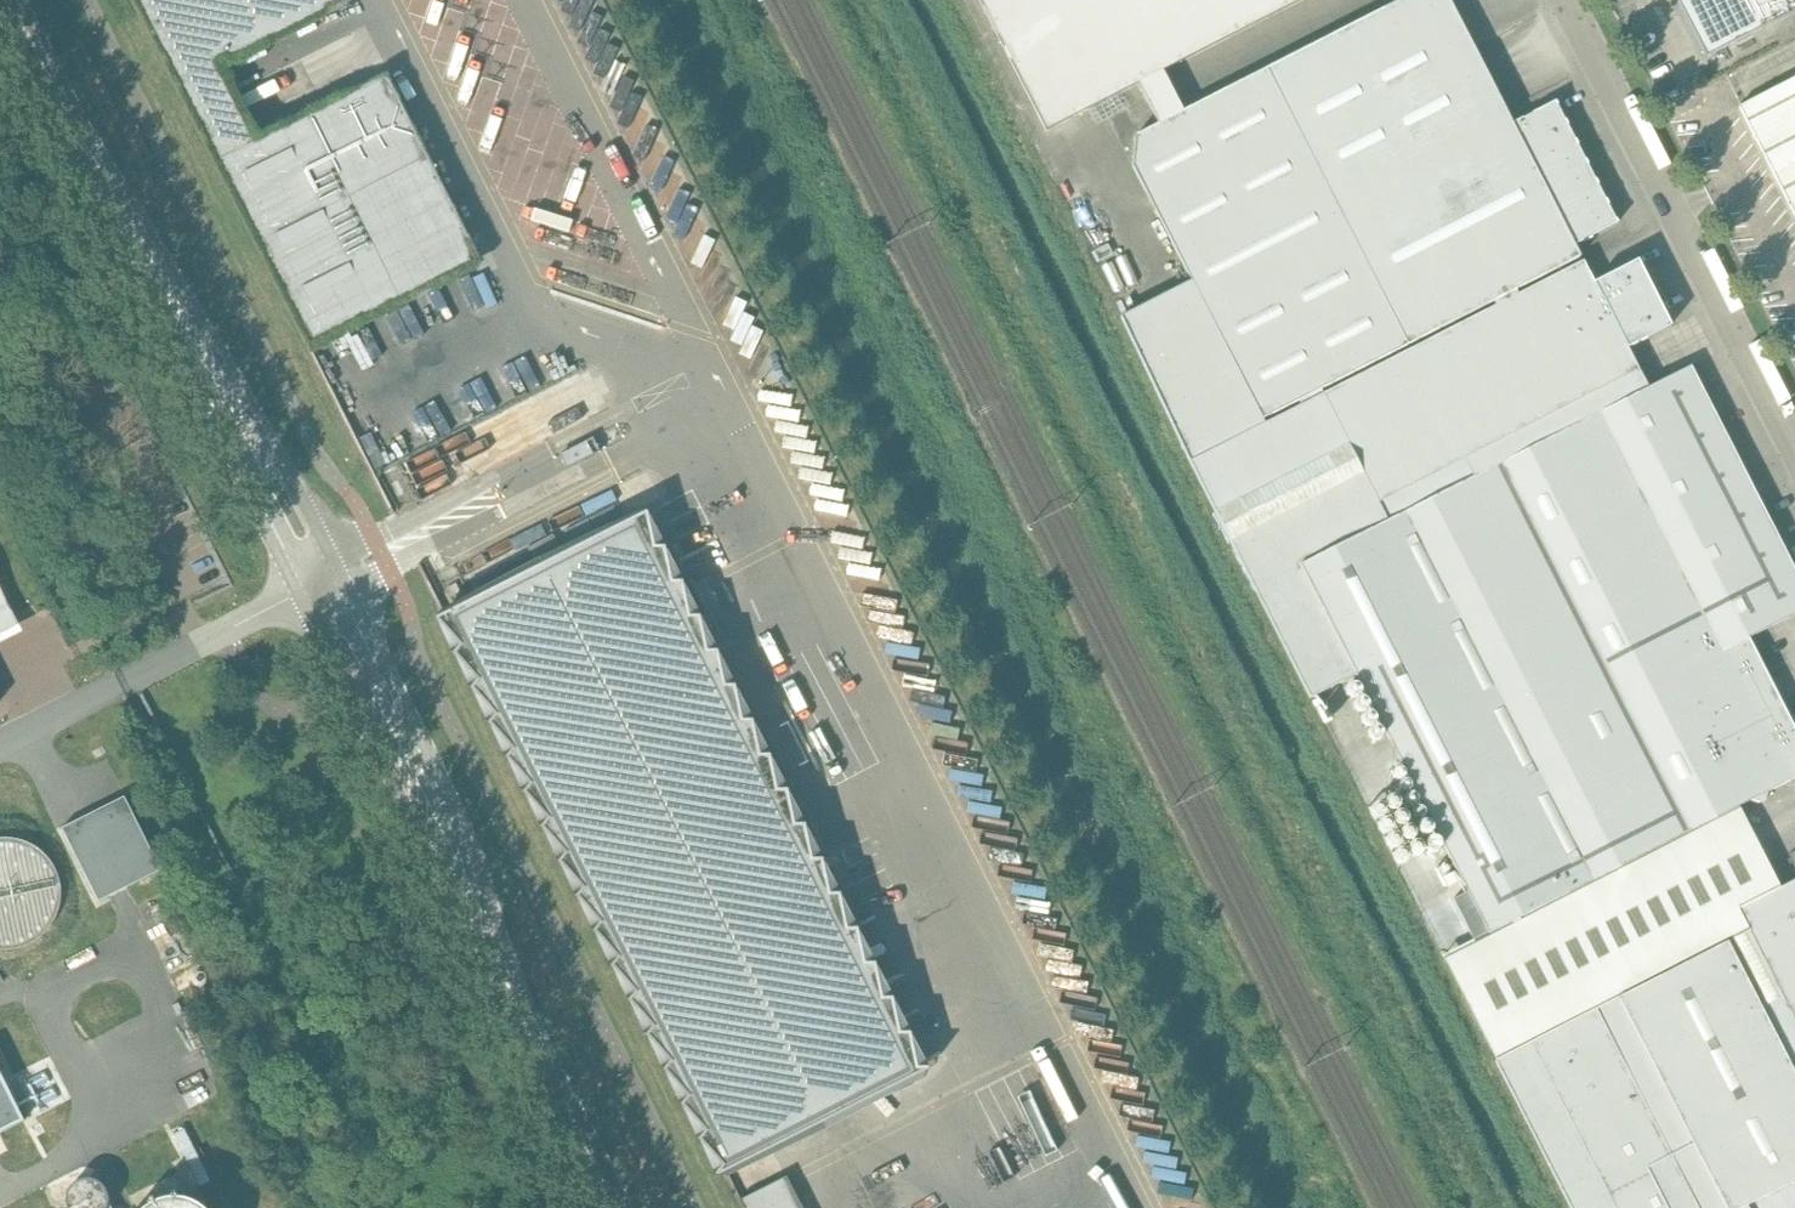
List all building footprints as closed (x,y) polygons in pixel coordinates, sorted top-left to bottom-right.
[(316,0),(129,0),(295,328),(300,326),(301,325),(469,240),(432,167),(386,76),(217,162),(180,87),(324,15),(316,0)] [(1046,131),(1138,84),(1152,111),(1159,124),(1183,112),(1176,98),(1164,71),(1302,0),(980,0),(1046,131)] [(1705,58),(1794,12),(1794,0),(1675,0),(1705,58)] [(1739,107),(1794,216),(1794,78),(1739,107)] [(593,438),(560,455),(567,469),(600,452),(593,438)] [(640,516),(441,616),(723,1175),(729,1172),(772,1150),(790,1140),(789,1137),(787,1138),(742,1049),(876,981),(640,516)] [(456,583),(448,587),(453,596),(461,591),(456,583)] [(124,798),(62,829),(98,902),(161,871),(124,798)] [(2,953),(18,953),(33,948),(47,937),(57,923),(63,907),(63,889),(58,873),(48,859),(34,848),(17,843),(0,842),(0,953),(2,953)] [(49,1059),(15,1074),(29,1103),(62,1088),(49,1059)] [(24,1121),(0,1074),(0,1133),(24,1121)]
